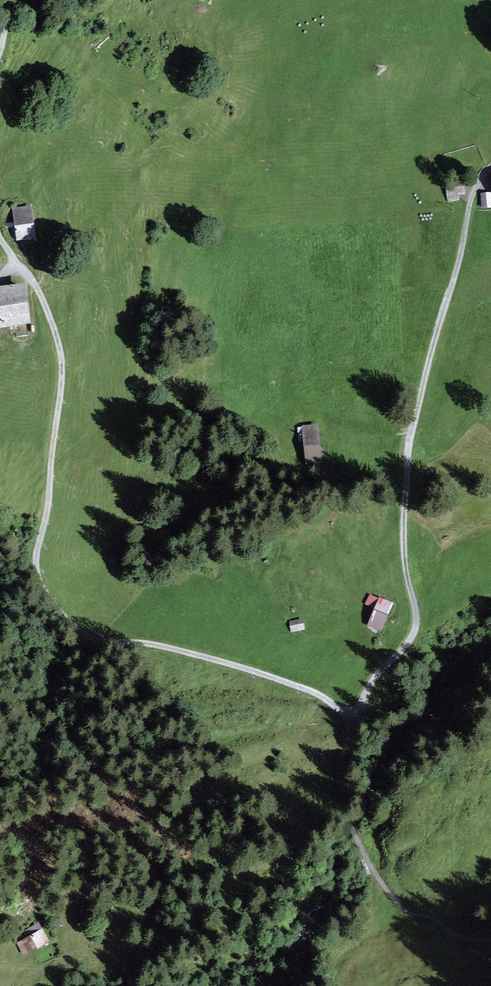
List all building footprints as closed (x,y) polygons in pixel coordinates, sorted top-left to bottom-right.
[(455,194),(461,193),(459,183),(447,185),(449,199),(455,198),(455,194)] [(481,195),(483,207),(490,206),(489,194),(481,195)] [(11,228),(13,238),(31,236),(27,207),(14,209),(16,227),(11,228)] [(21,288),(0,290),(0,325),(24,323),(21,288)] [(302,437),(305,462),(317,460),(313,425),(296,427),(297,437),(302,437)] [(374,609),(367,625),(378,629),(389,605),(368,596),(364,604),(374,609)] [(289,623),(290,631),(302,629),(301,621),(289,623)] [(17,943),(23,953),(43,943),(34,925),(28,928),(30,930),(23,934),(26,939),(17,943)]
